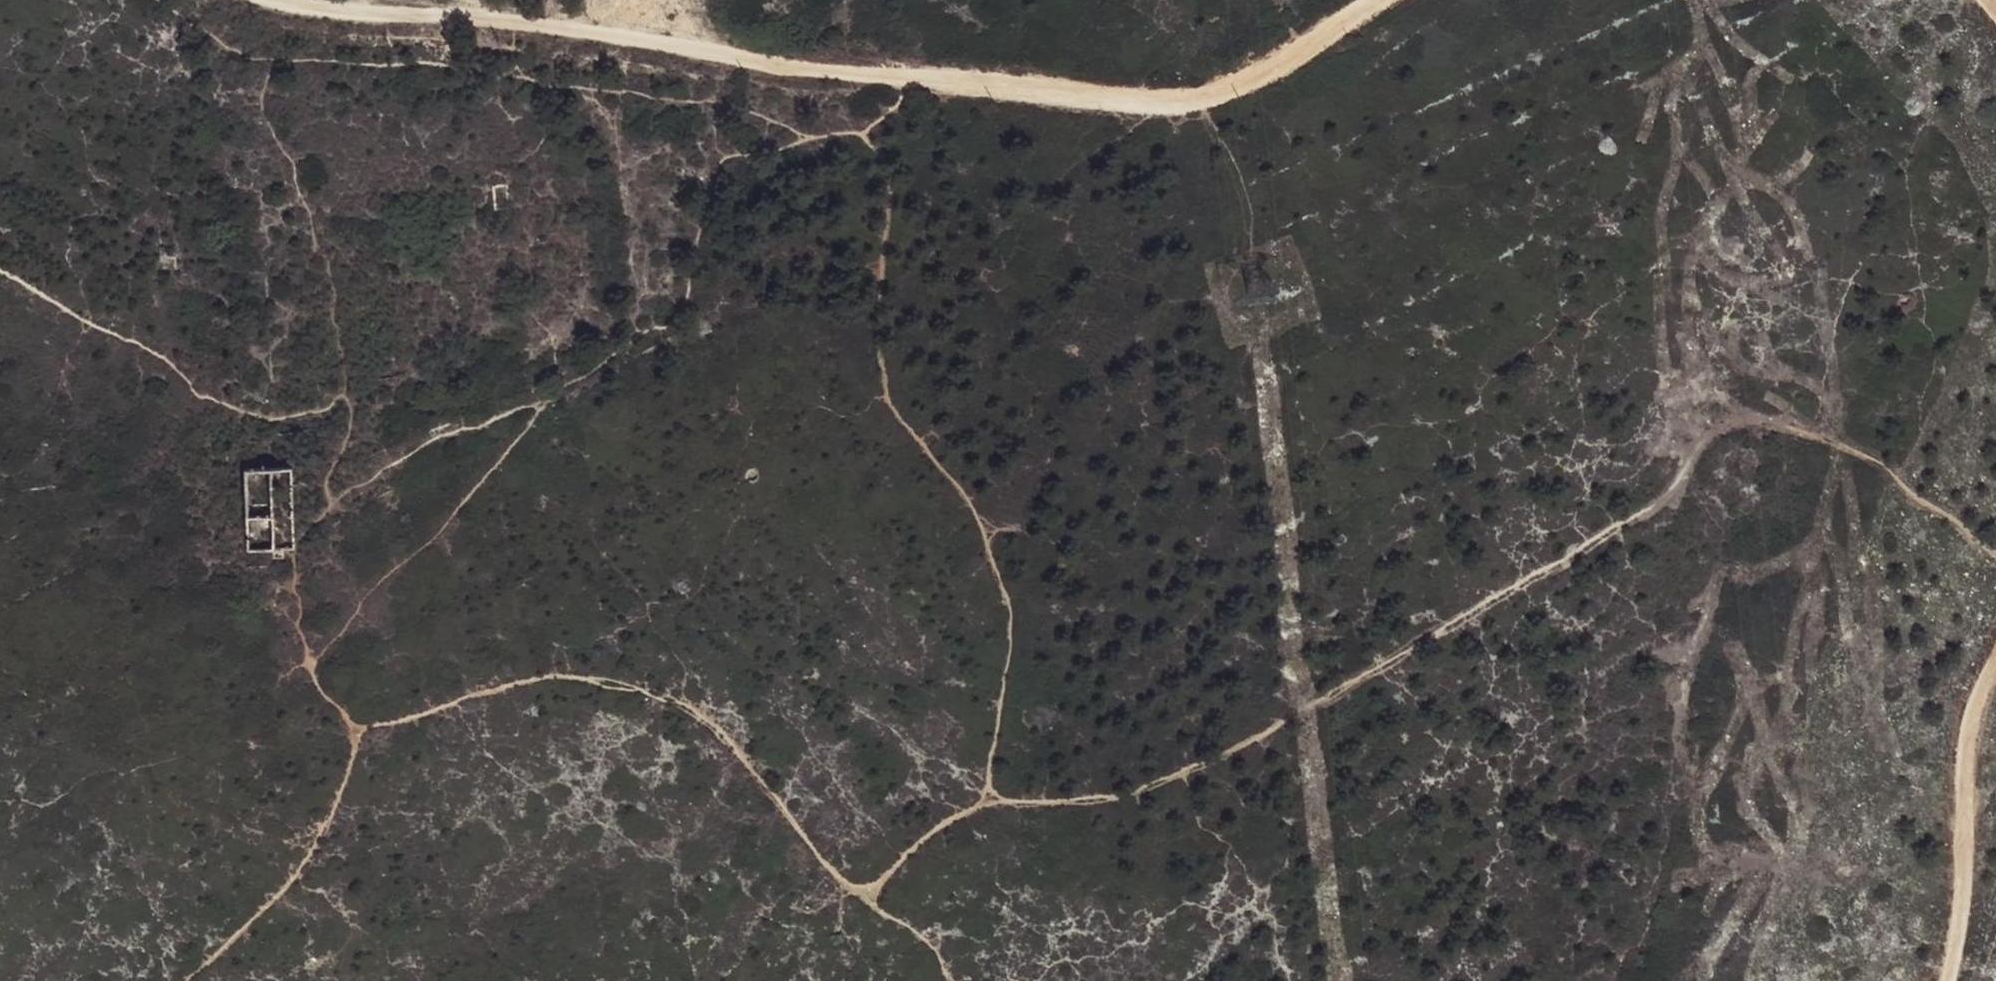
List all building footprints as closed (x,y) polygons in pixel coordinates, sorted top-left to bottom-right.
[(513,186),(501,186),(498,208),(509,209),(513,186)] [(176,246),(160,246),(161,273),(175,271),(176,246)] [(246,486),(287,490),(288,472),(247,469),(246,486)]
